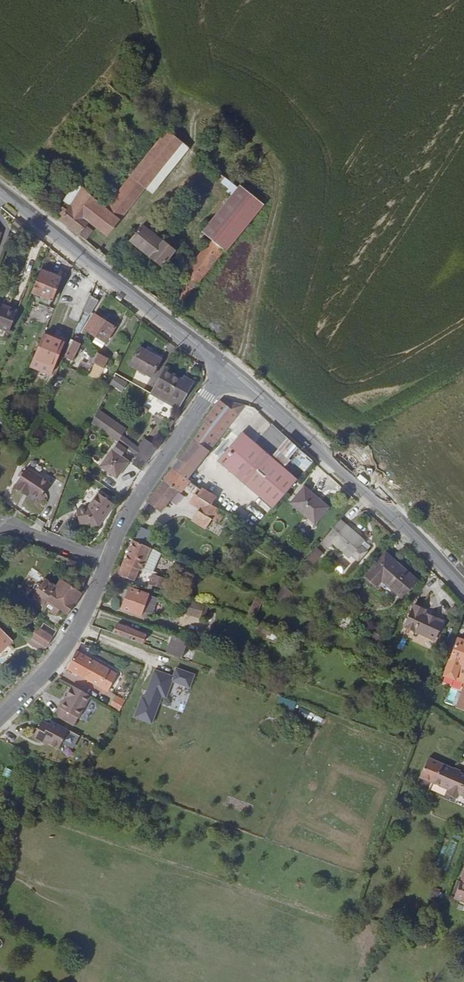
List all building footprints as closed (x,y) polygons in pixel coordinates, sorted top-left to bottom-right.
[(145,188),(181,143),(167,132),(131,176),(144,187),(145,188)] [(77,235),(84,227),(88,221),(106,236),(144,187),(131,176),(125,184),(105,209),(98,203),(99,201),(82,186),(82,187),(70,205),(60,220),(77,235)] [(63,200),(70,205),(82,187),(75,182),(63,200)] [(222,252),(259,206),(236,187),(200,233),(210,242),(222,252)] [(19,232),(22,228),(16,223),(12,227),(19,232)] [(174,251),(142,225),(129,242),(161,268),(174,251)] [(77,235),(84,240),(91,232),(84,227),(77,235)] [(4,246),(10,249),(12,243),(6,241),(4,246)] [(169,308),(174,312),(222,252),(210,242),(184,275),(190,280),(169,308)] [(39,273),(24,310),(44,318),(59,281),(39,273)] [(89,299),(90,296),(76,290),(69,306),(83,313),(89,299)] [(98,303),(89,299),(83,313),(89,316),(98,303)] [(0,308),(0,333),(7,336),(16,315),(0,308)] [(104,345),(114,330),(94,316),(84,332),(104,345)] [(59,345),(42,338),(28,370),(49,378),(59,355),(56,354),(59,345)] [(74,357),(80,347),(73,343),(68,354),(74,357)] [(149,381),(159,364),(138,351),(128,369),(149,381)] [(102,358),(97,355),(92,365),(97,368),(102,358)] [(88,370),(90,364),(81,360),(79,366),(88,370)] [(162,373),(140,411),(152,418),(164,397),(166,399),(163,405),(174,411),(182,396),(184,397),(192,382),(185,378),(182,384),(178,382),(162,373)] [(121,392),(127,382),(116,375),(109,385),(121,392)] [(204,422),(214,430),(230,409),(218,401),(202,422),(204,423),(204,422)] [(230,409),(214,430),(213,431),(220,437),(221,435),(240,412),(236,409),(239,405),(218,401),(230,409)] [(113,428),(94,415),(88,427),(104,439),(109,432),(113,428)] [(172,469),(185,478),(188,480),(220,437),(213,431),(214,430),(204,422),(204,423),(193,438),(172,469)] [(216,457),(271,507),(274,504),(242,478),(265,452),(240,430),(216,457)] [(142,456),(109,432),(104,439),(116,447),(128,455),(138,462),(144,467),(152,456),(146,451),(142,456)] [(268,455),(284,470),(300,451),(285,437),(268,455)] [(128,455),(116,447),(99,470),(116,481),(127,466),(122,463),(128,455)] [(242,478),(274,504),(295,480),(284,470),(268,455),(265,452),(242,478)] [(138,476),(144,467),(138,462),(132,471),(138,476)] [(179,492),(188,480),(185,478),(172,469),(146,501),(148,502),(160,511),(176,490),(179,492)] [(23,472),(11,492),(22,498),(24,495),(27,497),(35,502),(38,501),(42,494),(47,487),(47,486),(23,472)] [(313,521),(325,508),(315,499),(317,498),(303,486),(290,501),(313,521)] [(211,504),(214,496),(199,487),(199,489),(195,494),(204,500),(211,504)] [(199,508),(204,500),(195,494),(190,502),(199,508)] [(98,520),(100,522),(111,507),(96,495),(85,510),(74,512),(76,526),(88,525),(88,528),(94,526),(98,520)] [(315,499),(325,508),(326,506),(317,498),(315,499)] [(223,512),(211,504),(204,500),(199,508),(191,520),(205,527),(204,529),(220,538),(225,530),(216,524),(223,512)] [(361,541),(338,519),(325,535),(348,556),(350,554),(356,559),(363,551),(357,545),(361,541)] [(95,529),(100,522),(98,520),(94,526),(88,528),(89,530),(95,529)] [(150,548),(132,540),(120,566),(115,564),(110,578),(124,582),(125,577),(131,580),(137,569),(139,570),(150,548)] [(160,552),(150,548),(139,570),(150,575),(151,573),(160,552)] [(306,558),(312,565),(324,555),(318,548),(306,558)] [(414,579),(385,553),(365,575),(375,584),(380,578),(399,595),(414,579)] [(162,587),(165,578),(151,573),(147,583),(162,587)] [(66,617),(80,596),(60,582),(54,589),(43,582),(40,587),(34,596),(29,605),(39,612),(42,608),(46,610),(50,613),(50,615),(51,616),(51,617),(53,617),(54,617),(55,617),(56,615),(59,612),(66,617)] [(34,596),(40,587),(38,586),(35,587),(34,587),(32,591),(33,594),(34,596)] [(139,614),(147,593),(127,586),(119,608),(139,614)] [(282,603),(292,593),(285,586),(275,596),(282,603)] [(254,594),(246,614),(253,617),(262,598),(254,594)] [(201,620),(206,605),(190,599),(185,614),(201,620)] [(413,606),(404,626),(433,639),(440,622),(422,614),(423,611),(413,606)] [(166,633),(169,623),(155,619),(152,628),(166,633)] [(117,625),(114,633),(142,643),(145,636),(117,625)] [(35,629),(27,641),(42,651),(54,634),(42,626),(38,631),(35,629)] [(0,635),(0,654),(9,645),(0,635)] [(166,652),(173,636),(171,635),(165,652),(166,652)] [(180,657),(186,640),(173,636),(166,652),(180,657)] [(456,637),(445,672),(463,679),(463,677),(463,639),(456,637)] [(103,667),(75,651),(66,667),(100,686),(109,691),(118,676),(106,669),(103,667)] [(131,716),(148,723),(156,702),(152,701),(154,694),(158,696),(163,697),(169,681),(186,687),(191,674),(173,668),(170,676),(152,669),(144,690),(148,692),(146,698),(141,697),(139,696),(131,716)] [(453,713),(463,716),(463,714),(463,683),(453,713)] [(90,695),(71,684),(59,706),(77,717),(90,695)] [(117,696),(110,707),(119,712),(126,701),(117,696)] [(280,696),(276,706),(292,713),(297,702),(280,696)] [(320,725),(323,718),(315,714),(312,722),(320,725)] [(67,730),(49,720),(47,725),(40,721),(31,737),(43,743),(44,740),(51,744),(58,748),(67,730)] [(418,776),(447,791),(445,794),(455,799),(457,796),(463,799),(463,776),(459,773),(458,774),(451,771),(452,770),(427,758),(418,776)] [(457,892),(454,899),(463,903),(463,874),(462,880),(457,892)]
